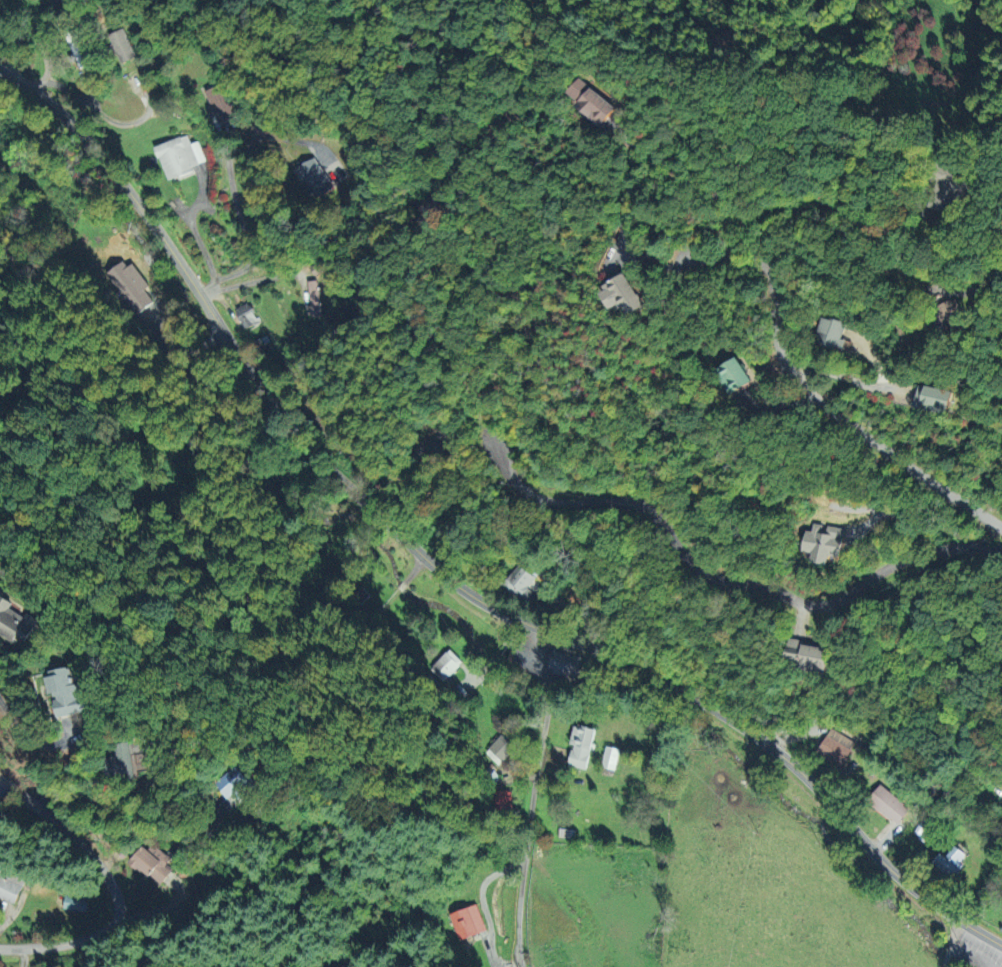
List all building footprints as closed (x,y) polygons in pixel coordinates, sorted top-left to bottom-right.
[(135,57),(123,28),(108,34),(120,63),(135,57)] [(65,39),(79,69),(87,65),(74,35),(65,39)] [(579,101),(577,105),(601,126),(617,109),(581,78),(569,92),(579,101)] [(217,115),(221,123),(237,116),(222,83),(204,91),(215,116),(217,115)] [(204,161),(196,141),(189,144),(185,134),(154,146),(168,182),(192,172),(190,166),(204,161)] [(315,193),(317,197),(332,191),(318,158),(298,167),(304,182),(302,183),(308,196),(315,193)] [(931,205),(956,212),(968,169),(943,162),(931,205)] [(107,273),(122,302),(148,288),(133,259),(107,273)] [(612,310),(624,305),(628,314),(643,308),(629,274),(602,285),(612,310)] [(321,314),(314,280),(306,281),(311,304),(306,305),(308,317),(321,314)] [(940,327),(965,317),(958,298),(933,308),(940,327)] [(257,324),(249,302),(235,308),(243,329),(257,324)] [(819,331),(824,332),(821,344),(844,350),(846,340),(842,339),(846,322),(823,317),(819,331)] [(752,383),(740,357),(717,368),(729,393),(752,383)] [(953,390),(918,385),(915,408),(950,413),(953,390)] [(846,530),(822,526),(822,525),(814,523),(812,531),(807,530),(804,551),(814,553),(813,562),(830,564),(832,556),(842,557),(846,530)] [(503,587),(525,602),(533,592),(527,588),(535,577),(518,565),(503,587)] [(1,624),(0,626),(0,628),(28,643),(42,617),(31,611),(28,616),(12,607),(16,600),(0,592),(0,624),(1,624)] [(801,669),(814,672),(815,669),(826,671),(832,648),(792,638),(787,657),(803,662),(801,669)] [(430,668),(444,681),(462,662),(448,649),(430,668)] [(547,670),(575,677),(580,657),(553,650),(547,670)] [(86,681),(75,682),(73,666),(48,669),(51,693),(57,692),(60,714),(90,711),(86,681)] [(574,724),(570,744),(573,744),(569,765),(588,769),(596,728),(574,724)] [(842,766),(856,742),(831,727),(817,751),(842,766)] [(518,744),(503,731),(484,753),(498,766),(518,744)] [(112,776),(139,772),(134,740),(118,742),(121,755),(109,757),(112,776)] [(601,766),(614,770),(620,749),(606,745),(601,766)] [(235,793),(241,800),(250,791),(245,785),(251,780),(237,764),(216,783),(230,798),(235,793)] [(868,803),(898,824),(910,806),(879,786),(868,803)] [(166,865),(170,859),(144,842),(130,863),(161,884),(172,869),(166,865)] [(942,853),(935,863),(954,878),(964,866),(959,862),(966,854),(955,845),(946,856),(942,853)] [(0,870),(0,899),(14,905),(24,880),(0,870)] [(87,899),(65,894),(62,908),(84,913),(87,899)] [(450,911),(456,938),(485,932),(479,905),(450,911)]
